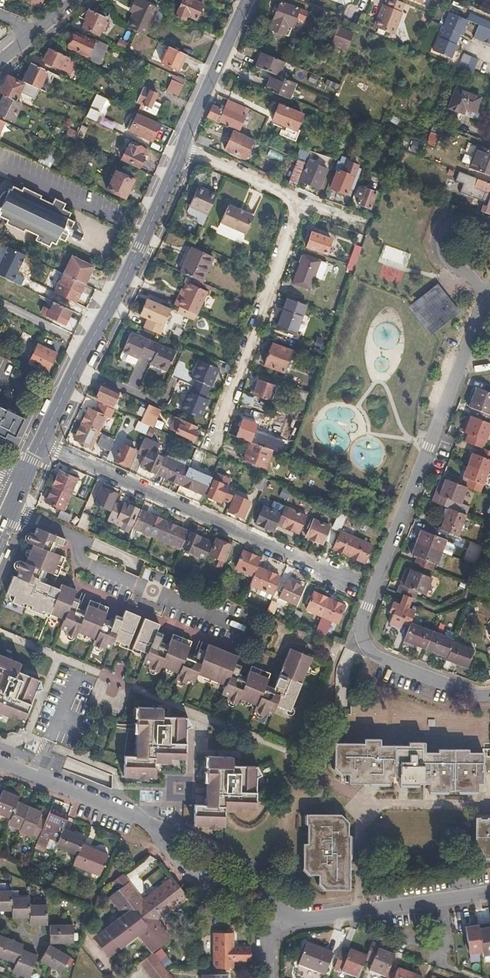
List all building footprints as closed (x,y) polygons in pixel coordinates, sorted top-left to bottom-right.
[(130,8),(128,13),(132,15),(126,28),(144,37),(157,8),(138,0),(134,0),(130,8)] [(202,6),(193,2),(193,0),(183,0),(177,12),(172,9),(170,15),(183,21),(186,15),(197,19),(202,6)] [(405,4),(403,3),(396,0),(385,0),(380,13),(381,14),(379,19),(378,18),(374,28),(393,36),(403,10),(405,4)] [(289,36),(297,17),(304,19),(307,11),(280,1),(270,29),(289,36)] [(331,13),(315,7),(313,13),(328,19),(329,16),(331,13)] [(98,36),(106,19),(88,11),(78,18),(85,21),(82,29),(98,36)] [(463,34),(468,21),(449,13),(443,26),(445,27),(461,34),(463,34)] [(335,26),(337,20),(329,16),(328,19),(327,22),(335,26)] [(195,33),(197,27),(183,21),(181,28),(195,33)] [(489,30),(478,25),(473,39),(489,46),(489,28),(489,30)] [(457,45),(461,34),(445,27),(441,38),(439,37),(433,52),(453,59),(458,45),(457,45)] [(348,48),(354,33),(340,28),(334,42),(348,48)] [(92,63),(101,43),(94,40),(94,42),(75,33),(68,49),(86,57),(85,59),(92,63)] [(99,66),(107,46),(101,43),(92,63),(99,66)] [(180,73),(186,57),(168,48),(161,64),(180,73)] [(70,74),(76,61),(49,49),(43,62),(70,74)] [(278,76),(284,62),(262,52),(256,66),(273,74),(278,76)] [(475,75),(480,61),(465,55),(460,69),(475,75)] [(38,89),(44,75),(56,81),(58,76),(30,64),(22,81),(23,82),(38,89)] [(138,91),(146,72),(139,69),(131,87),(138,91)] [(289,97),(295,83),(278,76),(273,74),(267,88),(289,97)] [(179,94),(184,81),(173,76),(167,91),(173,94),(175,92),(179,94)] [(38,89),(23,82),(22,84),(7,78),(4,84),(0,83),(0,95),(3,96),(20,104),(22,105),(23,100),(31,104),(38,89)] [(338,84),(326,79),(323,85),(336,91),(338,84)] [(133,101),(138,91),(131,87),(126,98),(133,101)] [(161,104),(154,101),(157,94),(143,87),(136,102),(141,104),(138,111),(142,113),(143,110),(156,116),(161,104)] [(475,111),(480,97),(456,88),(449,108),(460,112),(462,106),(475,111)] [(20,104),(3,96),(0,103),(0,115),(12,121),(20,104)] [(95,122),(105,100),(96,96),(84,118),(95,122)] [(246,116),(242,114),(246,106),(228,98),(223,109),(213,105),(207,118),(218,122),(240,130),(246,116)] [(297,129),(303,114),(279,104),(272,119),(282,124),(278,133),(295,141),(300,130),(297,129)] [(151,142),(159,124),(137,114),(129,131),(151,142)] [(74,139),(77,134),(67,130),(65,135),(74,139)] [(245,159),(253,140),(234,131),(225,150),(245,159)] [(435,146),(440,133),(433,131),(428,143),(435,146)] [(208,147),(212,139),(205,136),(204,137),(199,135),(197,141),(207,147),(208,147)] [(419,154),(422,145),(413,141),(409,150),(419,154)] [(140,167),(143,158),(140,156),(142,149),(129,143),(121,159),(138,168),(140,167)] [(477,145),(469,167),(489,174),(489,150),(477,145)] [(304,159),(306,150),(299,148),(296,157),(304,159)] [(38,162),(49,167),(53,157),(41,153),(38,162)] [(464,153),(461,161),(468,164),(471,156),(464,153)] [(348,162),(349,159),(341,156),(340,161),(357,168),(358,165),(348,162)] [(295,187),(305,162),(298,159),(289,184),(295,187)] [(353,188),(360,169),(357,168),(340,161),(336,160),(333,169),(337,170),(330,188),(346,194),(349,187),(353,188)] [(319,188),(326,169),(307,162),(300,180),(319,188)] [(64,175),(67,169),(57,164),(54,170),(64,175)] [(460,171),(456,182),(465,185),(462,194),(486,203),(483,212),(489,214),(489,182),(460,171)] [(124,199),(133,180),(114,172),(106,190),(124,199)] [(0,205),(0,221),(35,236),(33,241),(52,248),(55,239),(63,242),(74,214),(62,210),(65,203),(52,198),(51,202),(9,184),(0,205)] [(216,196),(198,188),(197,191),(188,210),(189,215),(196,218),(199,225),(202,226),(216,196)] [(382,193),(376,191),(369,189),(369,190),(362,188),(361,189),(359,188),(357,196),(359,197),(357,203),(370,207),(371,204),(377,206),(382,193)] [(245,234),(254,214),(245,210),(244,213),(228,205),(220,223),(245,234)] [(83,234),(75,230),(72,237),(81,241),(83,234)] [(326,254),(331,240),(311,233),(307,246),(326,254)] [(8,246),(0,264),(0,276),(21,285),(25,277),(17,274),(26,254),(8,246)] [(355,267),(362,248),(355,246),(349,265),(355,267)] [(202,282),(213,257),(191,247),(180,271),(202,282)] [(329,264),(319,261),(303,255),(293,283),(309,289),(314,275),(324,278),(329,264)] [(84,284),(92,267),(71,257),(63,274),(84,284)] [(76,303),(84,284),(63,274),(54,292),(51,290),(47,299),(53,302),(60,305),(63,297),(76,303)] [(208,291),(189,282),(185,291),(181,289),(174,304),(180,307),(190,311),(197,315),(208,291)] [(460,312),(436,284),(408,307),(432,335),(460,312)] [(293,333),(304,304),(286,298),(276,328),(293,333)] [(154,332),(165,307),(146,299),(139,315),(147,318),(143,327),(154,332)] [(64,325),(71,311),(60,305),(53,302),(46,316),(64,325)] [(187,317),(190,311),(180,307),(178,313),(187,317)] [(176,352),(130,333),(122,352),(123,352),(121,357),(121,359),(134,364),(136,363),(137,358),(139,359),(140,355),(152,360),(150,363),(168,371),(176,352)] [(283,372),(290,351),(271,345),(264,365),(283,372)] [(46,373),(55,354),(36,346),(27,364),(46,373)] [(205,397),(218,368),(200,359),(192,378),(194,379),(190,391),(188,390),(180,409),(199,417),(207,398),(205,397)] [(269,400),(274,386),(257,380),(253,394),(269,400)] [(111,404),(118,389),(102,382),(95,397),(111,404)] [(489,414),(489,393),(476,387),(469,406),(472,407),(469,415),(471,416),(489,423),(489,414)] [(307,401),(310,393),(297,388),(294,396),(307,401)] [(266,407),(268,402),(255,397),(252,403),(266,407)] [(98,432),(106,413),(110,414),(113,408),(99,402),(96,409),(91,407),(90,410),(87,408),(80,424),(98,432)] [(151,426),(160,409),(148,403),(140,421),(149,425),(151,426)] [(0,410),(0,438),(3,439),(12,444),(23,421),(0,410)] [(194,430),(196,425),(175,416),(170,428),(194,438),(196,431),(194,430)] [(489,432),(489,423),(471,416),(465,432),(468,434),(465,442),(481,448),(484,449),(489,432)] [(285,443),(255,433),(258,425),(243,420),(237,436),(250,441),(249,443),(272,451),(281,454),(285,443)] [(115,439),(98,432),(80,424),(74,439),(91,446),(94,438),(99,440),(97,445),(110,450),(115,439)] [(159,444),(152,441),(157,429),(151,426),(149,425),(138,451),(145,454),(140,466),(146,468),(147,472),(151,473),(153,471),(154,472),(160,457),(154,454),(159,444)] [(267,467),(272,451),(249,443),(244,458),(267,467)] [(129,466),(135,450),(121,444),(114,460),(129,466)] [(489,469),(489,451),(484,449),(481,448),(478,455),(473,453),(468,465),(488,473),(489,469)] [(204,495),(212,477),(187,467),(190,459),(175,453),(172,460),(164,456),(156,474),(178,484),(204,495)] [(481,493),(488,473),(468,465),(464,477),(469,479),(466,487),(467,488),(481,493)] [(70,493),(76,478),(59,471),(53,486),(70,493)] [(229,501),(235,488),(228,485),(230,479),(217,473),(206,497),(208,498),(208,501),(212,502),(214,501),(220,503),(222,498),(229,501)] [(262,491),(267,479),(256,474),(251,486),(262,491)] [(461,504),(467,488),(466,487),(445,479),(440,495),(435,494),(432,501),(448,508),(467,515),(469,507),(461,504)] [(63,509),(70,493),(53,486),(49,494),(46,502),(63,509)] [(109,510),(116,494),(101,487),(94,503),(109,510)] [(289,497),(292,490),(285,487),(282,494),(289,497)] [(243,517),(250,502),(235,496),(229,510),(243,517)] [(128,531),(138,510),(136,509),(135,506),(132,504),(129,505),(124,503),(123,507),(115,503),(107,520),(121,526),(121,527),(128,531)] [(298,532),(305,515),(285,506),(281,515),(277,523),(298,532)] [(277,523),(281,515),(263,507),(255,523),(273,531),(277,523)] [(458,536),(467,515),(448,508),(440,530),(447,532),(458,536)] [(87,530),(93,515),(83,510),(79,519),(77,525),(87,530)] [(79,519),(60,511),(58,517),(77,525),(79,519)] [(163,521),(140,511),(132,528),(156,538),(163,521)] [(339,529),(345,516),(339,512),(332,527),(339,529)] [(321,543),(329,526),(314,519),(306,536),(321,543)] [(359,530),(362,523),(355,520),(352,527),(359,530)] [(180,549),(188,532),(163,521),(156,538),(180,549)] [(451,557),(455,548),(453,545),(446,542),(446,541),(444,540),(447,532),(440,530),(429,526),(427,533),(421,531),(412,555),(417,557),(415,564),(432,571),(435,563),(437,564),(442,553),(451,557)] [(31,544),(28,553),(24,562),(18,559),(14,570),(16,571),(14,576),(12,575),(4,592),(11,594),(9,601),(19,605),(20,602),(30,605),(29,608),(38,613),(40,610),(61,618),(58,627),(64,630),(63,632),(73,636),(75,631),(93,638),(91,644),(101,648),(102,646),(108,648),(111,639),(125,645),(138,614),(122,608),(119,615),(113,613),(111,617),(108,616),(105,622),(100,619),(105,605),(87,598),(82,612),(75,610),(80,598),(71,595),(74,588),(59,582),(57,587),(42,582),(44,577),(38,574),(40,569),(55,574),(62,557),(48,551),(50,544),(57,547),(58,544),(61,545),(63,544),(64,542),(62,538),(34,527),(32,532),(30,531),(25,542),(31,544)] [(349,555),(356,538),(341,531),(333,549),(349,555)] [(204,558),(211,543),(198,537),(198,534),(194,533),(191,534),(190,534),(183,549),(204,558)] [(364,562),(371,545),(356,538),(349,555),(364,562)] [(223,561),(230,545),(215,539),(208,555),(223,561)] [(251,574),(258,558),(243,551),(235,568),(251,574)] [(194,578),(200,567),(192,564),(187,575),(194,578)] [(250,584),(258,587),(256,593),(269,598),(279,574),(258,565),(250,584)] [(425,594),(432,578),(411,570),(404,586),(400,585),(397,593),(403,595),(412,599),(414,600),(417,592),(425,594)] [(295,604),(304,585),(289,578),(280,597),(295,604)] [(322,616),(329,600),(314,593),(306,610),(322,616)] [(410,604),(412,599),(403,595),(401,601),(410,604)] [(337,623),(344,607),(329,600),(322,616),(314,633),(323,637),(330,620),(337,623)] [(411,623),(415,612),(408,609),(408,608),(399,605),(392,603),(389,612),(393,614),(389,625),(400,628),(402,624),(409,627),(411,623)] [(236,697),(254,704),(252,711),(262,715),(263,713),(269,715),(273,706),(286,711),(308,661),(299,658),(301,654),(287,648),(272,684),(269,683),(267,689),(261,686),(267,672),(248,664),(242,678),(236,677),(238,670),(235,669),(237,664),(231,661),(234,655),(205,643),(202,649),(196,647),(194,652),(191,651),(189,657),(183,654),(189,640),(171,633),(165,646),(158,644),(160,638),(157,637),(159,631),(154,629),(156,623),(143,617),(130,647),(144,653),(141,663),(147,665),(146,667),(156,671),(158,665),(166,668),(176,672),(173,679),(184,683),(184,680),(191,683),(194,674),(222,685),(219,694),(225,697),(224,700),(234,704),(236,697)] [(426,649),(432,632),(411,623),(409,627),(403,641),(426,649)] [(447,658),(453,643),(453,640),(432,632),(426,649),(447,658)] [(467,668),(473,651),(453,643),(447,658),(446,660),(467,668)] [(15,672),(18,663),(0,656),(0,715),(2,716),(4,711),(23,718),(34,691),(39,690),(37,681),(15,672)] [(188,726),(183,717),(159,717),(159,709),(133,708),(132,757),(123,757),(122,777),(152,778),(152,762),(163,762),(162,759),(183,759),(183,729),(188,726)] [(481,785),(481,753),(467,753),(466,749),(435,749),(435,753),(422,753),(422,743),(406,742),(406,746),(378,746),(378,740),(361,740),(361,745),(332,745),(332,768),(330,770),(337,776),(340,773),(347,774),(347,783),(376,783),(377,786),(388,786),(388,777),(397,777),(397,783),(407,783),(407,787),(417,787),(417,784),(427,784),(427,791),(436,791),(436,794),(446,794),(446,790),(457,790),(457,794),(467,795),(467,791),(475,791),(475,785),(481,785)] [(252,807),(253,777),(258,775),(254,766),(230,766),(230,757),(203,757),(203,773),(207,773),(207,805),(192,806),(192,825),(194,826),(222,826),(222,811),(232,811),(232,806),(252,807)] [(18,800),(19,795),(3,788),(2,793),(0,792),(0,813),(10,817),(18,800)] [(20,828),(29,805),(18,800),(10,817),(8,824),(20,828)] [(39,837),(46,819),(39,815),(41,810),(29,805),(20,828),(19,831),(31,836),(32,834),(39,837)] [(58,840),(64,827),(68,815),(51,808),(46,819),(39,837),(35,846),(45,850),(50,837),(58,840)] [(349,846),(350,836),(346,836),(346,822),(339,815),(302,815),(302,826),(305,826),(305,845),(302,845),(302,866),(299,870),(305,878),(307,876),(316,877),(316,884),(315,886),(320,891),(322,892),(326,890),(348,890),(347,846),(349,846)] [(488,816),(488,818),(473,818),(473,849),(479,849),(479,860),(489,860),(489,816),(488,816)] [(82,843),(85,836),(64,827),(58,840),(56,845),(77,854),(82,843)] [(105,862),(108,854),(82,843),(77,854),(73,864),(100,875),(103,867),(105,868),(107,863),(105,862)] [(142,917),(181,887),(173,877),(144,900),(124,874),(114,882),(120,889),(142,917)] [(160,920),(189,897),(181,887),(142,917),(163,945),(173,937),(160,920)] [(142,917),(120,889),(110,897),(124,915),(94,938),(101,947),(142,917)] [(14,898),(14,891),(0,891),(0,912),(13,912),(14,898)] [(31,918),(32,905),(31,898),(14,898),(13,912),(13,918),(31,918)] [(49,925),(49,905),(32,905),(31,918),(31,925),(49,925)] [(110,958),(139,936),(153,953),(163,945),(142,917),(101,947),(110,958)] [(481,952),(478,928),(477,924),(464,926),(468,954),(481,952)] [(76,942),(75,926),(52,927),(53,943),(76,942)] [(478,928),(481,952),(482,955),(489,954),(489,926),(478,928)] [(250,962),(250,948),(233,948),(233,934),(214,933),(213,968),(233,968),(233,962),(250,962)] [(36,955),(21,949),(23,944),(0,936),(0,955),(16,961),(12,971),(28,977),(36,955)] [(389,971),(394,955),(378,949),(379,945),(371,942),(366,956),(365,960),(373,963),(370,971),(386,977),(389,971)] [(62,971),(72,956),(52,944),(43,959),(62,971)] [(325,974),(333,954),(306,944),(298,964),(325,974)] [(358,977),(365,960),(366,956),(350,950),(348,953),(341,951),(334,969),(358,977)] [(143,969),(157,959),(153,953),(139,964),(143,969)] [(148,975),(161,965),(157,959),(143,969),(148,975)] [(166,971),(161,965),(148,975),(150,977),(157,977),(166,971)] [(410,972),(398,968),(395,973),(389,971),(386,977),(407,977),(410,972)]
